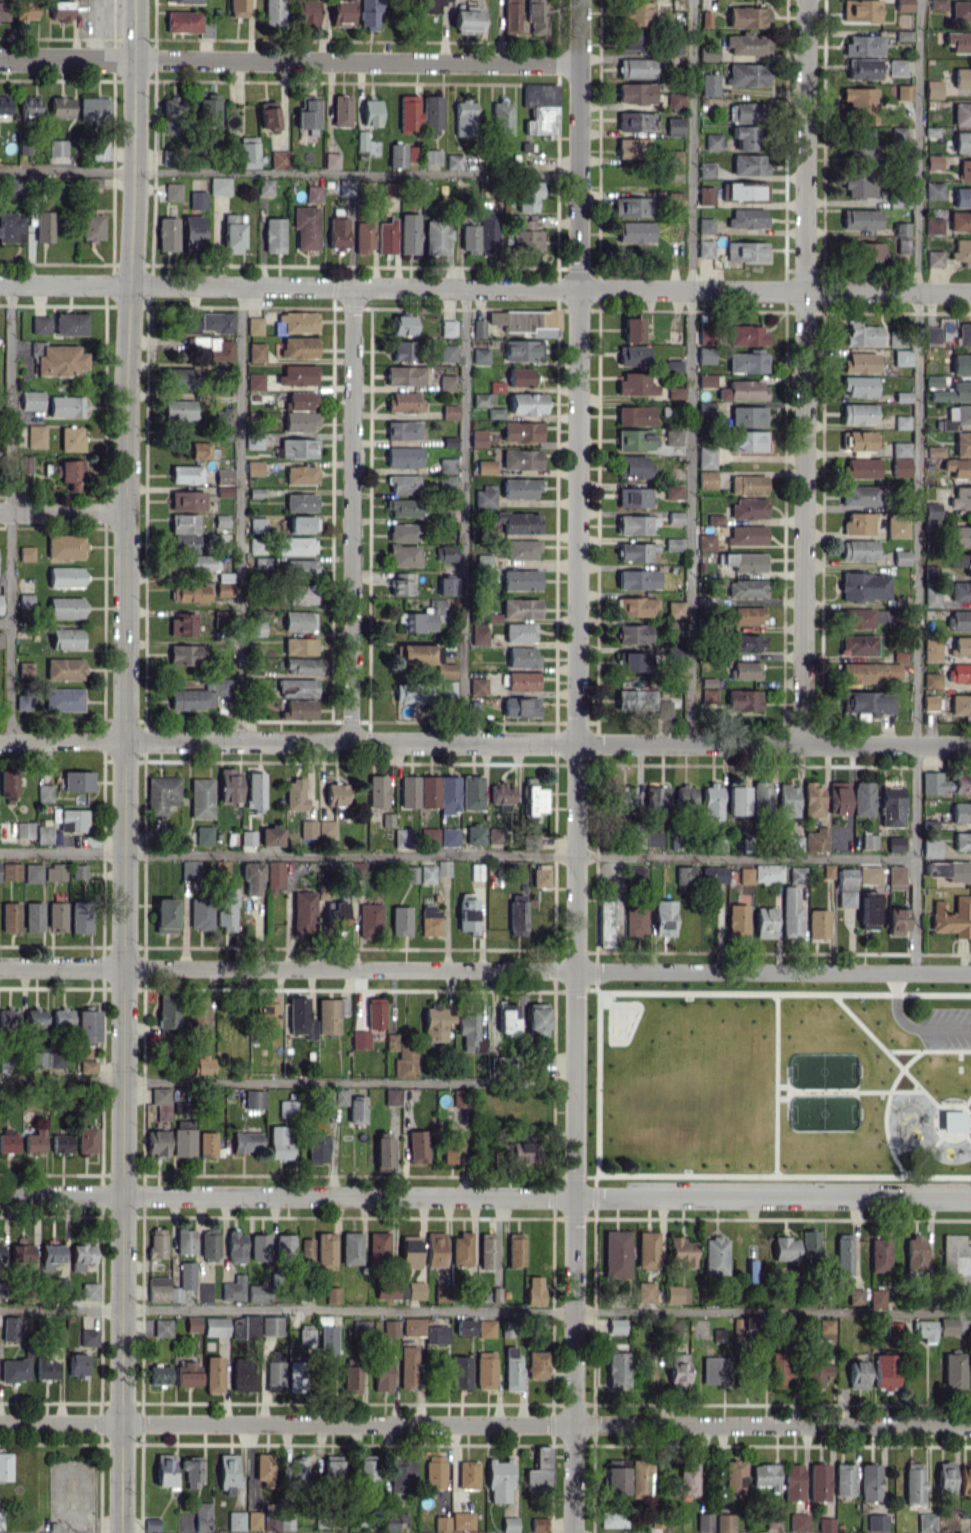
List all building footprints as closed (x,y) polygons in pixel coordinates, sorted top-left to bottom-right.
[(252,0),(229,0),(229,16),(252,16),(252,0)] [(284,0),(264,0),(263,26),(283,26),(284,0)] [(353,0),(341,0),(331,0),(330,26),(352,26),(353,0)] [(359,29),(377,28),(377,13),(381,13),(380,0),(358,0),(359,29)] [(442,1),(451,1),(451,0),(422,0),(422,13),(441,13),(442,1)] [(504,34),(520,34),(520,0),(505,0),(504,34)] [(548,0),(526,0),(525,21),(530,21),(529,34),(546,35),(548,0)] [(879,21),(879,0),(842,0),(841,21),(879,21)] [(911,0),(895,0),(895,11),(911,11),(911,0)] [(946,9),(946,0),(929,0),(929,9),(946,9)] [(8,1),(0,1),(0,21),(8,21),(8,1)] [(15,19),(37,19),(36,1),(14,1),(15,19)] [(294,1),(293,23),(316,23),(317,1),(294,1)] [(620,24),(653,25),(654,2),(621,1),(620,24)] [(951,1),(951,21),(970,21),(970,1),(951,1)] [(71,2),(51,2),(51,20),(71,20),(71,2)] [(727,7),(727,27),(768,27),(768,7),(727,7)] [(480,32),(481,11),(453,10),(453,32),(480,32)] [(201,11),(167,11),(166,32),(201,33),(201,11)] [(710,11),(701,11),(701,26),(710,26),(710,11)] [(910,30),(895,30),(895,40),(910,40),(910,30)] [(726,55),(770,55),(770,35),(751,35),(751,31),(740,31),(740,35),(726,35),(726,55)] [(970,53),(970,32),(943,32),(943,44),(950,44),(950,53),(970,53)] [(618,53),(646,54),(646,36),(618,35),(618,53)] [(882,55),(882,35),(844,35),(845,56),(882,55)] [(717,45),(699,45),(699,61),(717,61),(717,45)] [(654,78),(654,59),(619,58),(618,77),(654,78)] [(847,79),(878,80),(879,59),(847,58),(847,79)] [(888,76),(905,76),(905,60),(888,59),(888,76)] [(953,88),(970,88),(970,61),(970,68),(953,68),(953,88)] [(726,85),(768,86),(769,64),(726,63),(726,85)] [(717,73),(700,74),(700,95),(718,95),(717,73)] [(925,98),(940,98),(940,80),(924,80),(925,98)] [(654,83),(618,84),(618,103),(654,103),(654,83)] [(557,106),(557,84),(548,84),(548,93),(535,93),(535,94),(523,94),(523,105),(557,106)] [(912,85),(896,84),(896,99),(911,100),(912,85)] [(874,123),(874,87),(841,88),(841,101),(847,100),(847,123),(874,123)] [(684,107),(684,92),(667,92),(667,107),(684,107)] [(419,131),(419,94),(399,95),(400,131),(419,131)] [(351,96),(333,95),(333,126),(351,127),(351,96)] [(442,95),(423,96),(424,137),(438,137),(438,130),(442,130),(442,95)] [(9,114),(9,96),(0,96),(0,114),(9,114)] [(20,115),(38,115),(39,96),(20,96),(20,115)] [(318,97),(303,96),(303,110),(297,110),(296,128),(317,128),(318,97)] [(49,97),(49,117),(73,117),(73,97),(49,97)] [(110,120),(110,97),(80,97),(79,119),(110,120)] [(163,97),(163,133),(174,133),(174,120),(183,120),(183,97),(163,97)] [(220,129),(219,97),(199,97),(199,129),(220,129)] [(380,126),(381,100),(363,99),(362,125),(380,126)] [(455,135),(475,136),(475,101),(455,100),(455,135)] [(494,137),(513,136),(512,100),(493,101),(494,137)] [(261,129),(279,128),(278,101),(260,102),(261,129)] [(728,121),(763,120),(763,103),(728,103),(728,121)] [(970,125),(970,103),(952,103),(953,125),(970,125)] [(557,134),(557,106),(532,106),(531,121),(525,120),(524,133),(557,134)] [(654,112),(618,112),(618,132),(655,131),(654,112)] [(239,131),(239,113),(226,113),(226,131),(239,131)] [(683,117),(667,117),(666,136),(683,136),(683,117)] [(755,125),(731,126),(732,138),(736,138),(736,151),(756,150),(755,125)] [(873,130),(848,130),(849,158),(873,158),(873,130)] [(970,153),(970,132),(954,131),(953,153),(970,153)] [(721,150),(721,133),(705,133),(704,150),(721,150)] [(649,139),(618,138),(618,157),(637,158),(637,151),(649,152),(649,139)] [(67,140),(49,139),(49,156),(67,156),(67,140)] [(109,140),(92,140),(92,160),(108,160),(109,140)] [(257,142),(238,142),(239,168),(258,168),(257,142)] [(406,168),(406,144),(389,144),(389,167),(406,168)] [(289,151),(271,150),(270,169),(289,169),(289,151)] [(441,150),(422,150),(422,164),(441,164),(441,150)] [(666,163),(681,163),(682,150),(666,150),(666,163)] [(324,168),(339,168),(339,153),(325,152),(324,168)] [(462,169),(462,154),(446,154),(446,169),(462,169)] [(732,175),(766,175),(766,155),(733,154),(732,175)] [(942,155),(926,155),(926,170),(942,170),(942,155)] [(959,159),(959,180),(970,180),(970,160),(959,159)] [(715,162),(699,163),(699,177),(715,177),(715,162)] [(843,189),(847,189),(847,197),(874,197),(874,169),(843,169),(843,189)] [(230,176),(210,176),(209,194),(230,194),(230,176)] [(354,179),(340,178),(339,194),(354,195),(354,179)] [(273,195),(273,179),(258,179),(259,195),(273,195)] [(542,197),(542,181),(517,182),(518,211),(537,211),(537,197),(542,197)] [(767,181),(723,182),(723,200),(767,199),(767,181)] [(181,200),(182,183),(166,182),(165,200),(181,200)] [(944,183),(925,182),(925,199),(943,199),(944,183)] [(321,203),(322,185),(306,185),(306,202),(321,203)] [(698,204),(714,204),(714,186),(698,186),(698,204)] [(970,207),(970,187),(954,188),(954,207),(970,207)] [(206,191),(190,191),(190,209),(206,209),(206,191)] [(683,207),(683,192),(667,192),(666,207),(683,207)] [(614,197),(614,216),(651,217),(652,197),(614,197)] [(479,211),(480,254),(498,254),(498,199),(490,199),(490,211),(479,211)] [(318,250),(318,206),(293,206),(292,228),(297,228),(297,250),(318,250)] [(766,228),(766,208),(731,208),(731,217),(727,217),(727,228),(766,228)] [(841,229),(880,229),(881,209),(842,209),(841,229)] [(36,242),(53,242),(53,211),(36,211),(36,242)] [(970,232),(970,212),(950,211),(949,231),(970,232)] [(23,213),(0,213),(0,242),(24,242),(23,213)] [(400,254),(419,253),(419,213),(400,213),(400,254)] [(81,240),(104,241),(104,214),(81,214),(81,240)] [(203,215),(182,215),(183,250),(204,249),(203,215)] [(178,250),(177,217),(158,217),(158,250),(178,250)] [(349,218),(330,217),(329,248),(348,249),(349,218)] [(355,253),(372,254),(373,218),(356,217),(355,253)] [(396,217),(389,217),(388,223),(378,222),(377,253),(395,253),(396,217)] [(284,218),(264,218),(265,253),(285,253),(284,218)] [(713,233),(713,218),(698,218),(697,233),(713,233)] [(924,234),(942,234),(943,218),(924,218),(924,234)] [(425,254),(446,254),(446,240),(452,240),(452,228),(446,228),(446,220),(424,221),(425,254)] [(618,242),(652,243),(653,222),(618,221),(618,242)] [(224,253),(244,253),(243,222),(224,223),(224,253)] [(909,223),(894,223),(894,235),(909,235),(909,223)] [(479,225),(461,225),(461,253),(479,253),(479,225)] [(542,230),(514,231),(514,251),(542,251),(542,230)] [(896,253),(908,253),(908,239),(897,239),(896,253)] [(955,239),(954,252),(951,252),(951,260),(963,260),(963,267),(970,267),(970,239),(955,239)] [(697,257),(713,258),(713,240),(697,240),(697,257)] [(767,242),(726,241),(725,260),(766,261),(767,242)] [(881,242),(855,242),(855,260),(881,261),(881,242)] [(942,251),(926,251),(926,266),(942,267),(942,251)] [(559,311),(488,310),(488,324),(504,324),(504,331),(533,332),(533,336),(552,337),(553,327),(558,328),(559,311)] [(281,333),(317,332),(317,311),(281,312),(281,333)] [(233,332),(233,313),(201,312),(201,331),(233,332)] [(86,336),(87,314),(55,313),(54,335),(86,336)] [(414,315),(392,316),(393,334),(414,334),(414,315)] [(49,334),(49,316),(32,316),(32,334),(49,334)] [(247,334),(262,335),(262,317),(248,317),(247,334)] [(624,342),(642,341),(641,317),(623,318),(624,342)] [(200,318),(184,318),(183,333),(199,334),(200,318)] [(927,326),(926,336),(954,337),(955,319),(938,318),(938,327),(927,326)] [(485,337),(484,319),(473,319),(474,337),(485,337)] [(846,345),(879,346),(880,326),(858,326),(858,320),(846,319),(846,345)] [(957,323),(956,346),(970,346),(970,323),(957,323)] [(764,345),(765,325),(728,325),(728,345),(764,345)] [(317,337),(283,337),(282,357),(317,358),(317,337)] [(206,361),(232,360),(232,338),(205,339),(206,361)] [(504,361),(542,360),(541,339),(504,340),(504,361)] [(393,360),(414,360),(414,340),(393,340),(393,360)] [(265,343),(249,342),(248,362),(265,362),(265,343)] [(456,361),(456,345),(439,344),(438,361),(456,361)] [(79,346),(42,345),(41,356),(35,356),(35,375),(78,376),(78,368),(87,368),(87,352),(79,352),(79,346)] [(648,345),(618,346),(619,366),(648,365),(648,345)] [(697,363),(713,363),(713,347),(697,347),(697,363)] [(489,348),(473,348),(472,363),(488,364),(489,348)] [(727,372),(766,372),(767,353),(727,352),(727,372)] [(877,353),(843,352),(843,373),(877,373),(877,353)] [(970,373),(970,354),(952,353),(952,373),(970,373)] [(681,360),(665,360),(665,372),(682,372),(681,360)] [(317,365),(283,364),(282,375),(277,374),(277,385),(317,385),(317,365)] [(424,366),(386,366),(386,386),(424,385),(424,366)] [(166,387),(198,387),(197,367),(166,368),(166,387)] [(533,368),(509,368),(509,386),(533,387),(533,368)] [(617,394),(656,395),(657,384),(649,384),(649,373),(622,372),(622,380),(617,380),(617,394)] [(263,391),(264,373),(247,373),(247,391),(263,391)] [(456,375),(440,374),(439,388),(456,389),(456,375)] [(715,374),(698,374),(698,387),(714,388),(715,374)] [(942,375),(926,375),(925,387),(942,387),(942,375)] [(843,396),(875,397),(876,377),(843,376),(843,396)] [(764,380),(727,380),(727,387),(717,388),(717,400),(764,400),(764,380)] [(951,380),(951,389),(929,389),(929,401),(970,401),(970,380),(951,380)] [(504,392),(504,381),(490,381),(489,392),(504,392)] [(684,387),(667,387),(667,399),(684,399),(684,387)] [(21,410),(43,409),(43,391),(20,391),(21,410)] [(315,410),(315,391),(289,391),(288,400),(284,400),(284,410),(315,410)] [(388,412),(421,412),(422,392),(389,392),(388,412)] [(491,393),(472,394),(473,406),(492,405),(491,393)] [(545,393),(510,393),(510,414),(545,414),(545,393)] [(49,416),(84,416),(84,396),(49,396),(49,416)] [(163,419),(195,419),(194,399),(163,400),(163,419)] [(875,404),(841,403),(841,424),(875,424),(875,404)] [(459,405),(442,405),(442,419),(458,419),(459,405)] [(940,419),(940,429),(954,429),(954,425),(970,425),(970,405),(947,405),(947,419),(940,419)] [(653,425),(652,406),(617,406),(617,426),(653,425)] [(730,427),(766,427),(766,407),(730,407),(730,427)] [(487,418),(503,418),(503,408),(488,408),(487,418)] [(231,411),(215,410),(214,428),(230,428),(231,411)] [(316,431),(317,412),(285,412),(285,431),(316,431)] [(909,429),(909,416),(895,415),(894,429),(909,429)] [(420,421),(387,421),(386,440),(420,440),(420,421)] [(502,441),(541,442),(542,422),(503,421),(502,441)] [(46,448),(46,425),(27,425),(27,448),(46,448)] [(83,451),(84,427),(60,426),(60,450),(83,451)] [(486,447),(486,429),(471,429),(471,447),(486,447)] [(652,450),(651,429),(617,429),(617,450),(652,450)] [(680,430),(665,430),(665,444),(680,444),(680,430)] [(729,450),(765,451),(766,431),(730,430),(729,450)] [(874,431),(841,431),(841,450),(873,450),(874,431)] [(954,431),(955,457),(967,457),(967,452),(970,452),(970,431),(954,431)] [(263,434),(247,433),(247,448),(262,449),(263,434)] [(317,439),(281,438),(280,457),(316,458),(317,439)] [(213,459),(213,441),(191,442),(191,459),(213,459)] [(891,456),(909,457),(910,442),(892,442),(891,456)] [(715,468),(715,446),(698,445),(697,468),(715,468)] [(422,447),(387,447),(386,467),(421,468),(422,447)] [(542,449),(503,449),(502,469),(541,470),(542,449)] [(18,473),(31,473),(32,455),(19,455),(18,473)] [(649,455),(618,456),(618,478),(649,478),(649,455)] [(909,457),(891,457),(891,476),(910,476),(909,457)] [(456,458),(440,458),(439,472),(456,473),(456,458)] [(843,478),(879,477),(879,458),(843,458),(843,478)] [(68,490),(82,490),(82,460),(59,459),(59,481),(68,482),(68,490)] [(942,459),(942,470),(951,470),(951,479),(970,479),(970,459),(942,459)] [(263,460),(247,461),(247,476),(263,475),(263,460)] [(495,460),(477,460),(477,473),(495,474),(495,460)] [(201,466),(171,465),(171,483),(201,483),(201,466)] [(286,466),(286,484),(317,484),(317,466),(286,466)] [(232,469),(216,468),(215,484),(232,485),(232,469)] [(715,489),(716,471),(698,470),(697,488),(715,489)] [(390,494),(418,494),(418,474),(389,475),(390,494)] [(456,475),(440,475),(440,489),(455,490),(456,475)] [(730,495),(765,495),(766,475),(730,475),(730,495)] [(535,499),(536,490),(541,490),(542,479),(503,478),(503,498),(535,499)] [(475,508),(495,507),(495,484),(482,484),(482,489),(474,490),(475,508)] [(682,485),(665,485),(665,499),(681,499),(682,485)] [(217,496),(232,497),(232,487),(217,486),(217,496)] [(879,486),(840,486),(840,505),(879,506),(879,486)] [(948,497),(949,508),(970,507),(970,486),(954,487),(954,497),(948,497)] [(264,488),(249,488),(249,498),(264,498),(264,488)] [(650,488),(618,488),(617,507),(649,508),(650,488)] [(205,510),(205,491),(171,490),(170,509),(205,510)] [(286,493),(286,511),(316,511),(317,493),(286,493)] [(766,498),(731,498),(732,519),(766,518),(766,498)] [(391,516),(419,516),(419,499),(386,499),(386,508),(391,508),(391,516)] [(923,518),(939,518),(939,503),(923,503),(923,518)] [(682,512),(668,511),(668,524),(682,524),(682,512)] [(540,512),(495,513),(495,520),(503,520),(503,534),(540,533),(540,512)] [(872,534),(872,512),(844,512),(844,534),(872,534)] [(198,514),(171,514),(170,552),(206,552),(206,537),(198,537),(198,514)] [(723,514),(707,514),(707,524),(722,524),(723,514)] [(228,531),(228,515),(215,515),(215,531),(228,531)] [(316,516),(289,515),(288,532),(315,532),(316,516)] [(651,535),(651,526),(657,526),(657,516),(618,515),(617,534),(651,535)] [(886,537),(907,538),(908,516),(886,516),(886,537)] [(266,518),(249,517),(249,532),(266,532),(266,518)] [(390,541),(419,541),(419,523),(390,523),(390,541)] [(765,525),(730,525),(730,537),(725,537),(725,546),(765,545),(765,525)] [(951,527),(951,547),(970,547),(970,526),(951,527)] [(697,534),(698,551),(715,550),(714,533),(697,534)] [(85,559),(85,535),(48,534),(47,558),(85,559)] [(277,537),(277,555),(316,554),(315,536),(277,537)] [(265,538),(248,538),(248,553),(264,553),(265,538)] [(682,538),(664,538),(664,550),(682,551),(682,538)] [(540,539),(505,540),(505,560),(535,560),(535,552),(540,552),(540,539)] [(876,561),(876,540),(841,539),(841,560),(876,561)] [(619,561),(650,562),(651,552),(657,552),(657,544),(619,543),(619,561)] [(420,567),(420,545),(390,545),(390,566),(420,567)] [(435,546),(436,561),(456,560),(455,545),(435,546)] [(34,546),(19,546),(19,561),(34,561),(34,546)] [(893,551),(893,565),(909,564),(909,550),(893,551)] [(733,572),(764,572),(764,553),(717,553),(716,564),(733,564),(733,572)] [(212,554),(189,555),(190,570),(212,570),(212,554)] [(271,557),(254,557),(254,568),(271,568),(271,557)] [(315,560),(287,559),(287,577),(315,577),(315,560)] [(82,587),(82,567),(49,566),(49,587),(82,587)] [(539,569),(503,570),(503,591),(540,590),(539,569)] [(658,570),(617,570),(617,589),(658,589),(658,570)] [(392,595),(410,595),(410,573),(392,573),(392,595)] [(888,600),(888,573),(840,573),(840,599),(888,600)] [(456,577),(439,577),(439,595),(457,595),(456,577)] [(231,596),(231,581),(216,580),(216,596),(231,596)] [(765,580),(727,580),(727,596),(765,597),(765,580)] [(939,606),(939,581),(924,581),(924,606),(939,606)] [(970,602),(970,582),(951,582),(950,601),(970,602)] [(206,585),(172,584),(171,600),(205,601),(206,585)] [(315,604),(315,585),(287,584),(287,604),(315,604)] [(33,607),(33,593),(18,594),(19,607),(33,607)] [(82,597),(49,597),(49,618),(82,618),(82,597)] [(617,598),(618,616),(650,616),(650,609),(657,608),(657,597),(617,598)] [(540,598),(502,599),(502,619),(540,618),(540,598)] [(402,632),(436,631),(436,621),(445,621),(444,599),(429,599),(429,607),(422,607),(422,612),(397,613),(397,622),(402,622),(402,632)] [(685,601),(666,601),(666,617),(685,618),(685,601)] [(731,624),(762,625),(762,607),(731,606),(731,624)] [(843,628),(872,628),(872,608),(844,608),(843,628)] [(232,611),(214,611),(215,627),(232,627),(232,611)] [(284,630),(315,631),(315,612),(284,611),(284,630)] [(948,611),(948,630),(970,630),(970,611),(948,611)] [(196,635),(196,612),(176,613),(176,618),(170,618),(170,636),(196,635)] [(264,636),(265,621),(249,621),(248,635),(264,636)] [(470,645),(487,645),(488,624),(471,623),(470,645)] [(535,623),(505,623),(505,642),(536,642),(535,623)] [(617,644),(650,644),(650,625),(617,624),(617,644)] [(82,629),(51,628),(51,648),(82,648),(82,629)] [(730,634),(730,651),(762,652),(763,635),(730,634)] [(875,635),(840,634),(840,655),(875,655),(875,635)] [(954,657),(970,656),(970,636),(953,637),(954,657)] [(316,638),(284,637),(284,654),(316,655),(316,638)] [(924,661),(940,661),(940,638),(923,638),(924,661)] [(204,644),(185,645),(185,665),(204,664),(204,644)] [(439,664),(439,644),(396,644),(395,664),(439,664)] [(538,647),(508,647),(508,667),(538,667),(538,647)] [(652,652),(619,652),(619,672),(652,671),(652,652)] [(84,658),(46,658),(47,679),(84,679),(84,658)] [(320,674),(320,658),(285,658),(284,674),(320,674)] [(759,661),(730,662),(731,679),(760,678),(759,661)] [(33,662),(19,662),(19,674),(32,675),(33,662)] [(900,662),(841,664),(842,682),(900,681),(900,662)] [(948,663),(948,683),(970,683),(970,664),(948,663)] [(437,678),(456,678),(456,664),(436,664),(437,678)] [(539,672),(507,671),(507,690),(538,691),(539,672)] [(923,687),(939,688),(940,673),(923,673),(923,687)] [(486,677),(471,677),(471,693),(487,693),(486,677)] [(214,695),(230,696),(230,678),(214,678),(214,695)] [(316,679),(278,678),(278,697),(316,698),(316,679)] [(456,681),(437,681),(436,697),(455,698),(456,681)] [(395,702),(430,701),(430,683),(395,684),(395,702)] [(45,710),(83,711),(83,688),(45,687),(45,710)] [(169,690),(170,709),(207,709),(206,689),(169,690)] [(653,690),(617,689),(617,704),(652,704),(653,690)] [(701,703),(716,703),(715,689),(701,689),(701,703)] [(726,710),(760,711),(761,690),(727,689),(726,710)] [(32,709),(31,690),(16,691),(16,710),(32,709)] [(894,714),(895,695),(880,694),(880,691),(847,691),(846,712),(871,712),(871,714),(894,714)] [(950,694),(950,714),(970,715),(970,695),(950,694)] [(922,710),(937,710),(937,695),(922,695),(922,710)] [(504,717),(539,716),(539,697),(503,698),(504,717)] [(316,699),(286,699),(286,711),(280,711),(280,719),(315,719),(316,699)] [(670,700),(657,700),(657,717),(671,717),(670,700)] [(220,803),(241,802),(240,768),(219,769),(220,803)] [(2,804),(12,804),(12,795),(17,795),(17,769),(2,769),(2,804)] [(64,791),(93,791),(93,771),(64,771),(64,791)] [(941,771),(921,771),(921,794),(951,794),(951,780),(941,779),(941,771)] [(970,793),(970,772),(952,772),(953,793),(970,793)] [(461,809),(482,810),(483,775),(462,774),(461,809)] [(369,807),(388,806),(387,775),(368,775),(369,807)] [(418,775),(400,776),(401,808),(419,807),(418,775)] [(438,775),(419,776),(420,808),(439,807),(438,775)] [(180,777),(148,776),(147,817),(166,817),(166,805),(179,805),(180,777)] [(439,814),(458,814),(459,776),(440,776),(439,814)] [(545,788),(534,788),(534,777),(525,778),(525,814),(545,813),(545,788)] [(213,778),(191,778),(190,818),(212,818),(213,778)] [(307,810),(307,797),(303,797),(303,779),(286,779),(285,810),(307,810)] [(814,781),(802,781),(804,817),(823,816),(822,786),(814,787),(814,781)] [(848,781),(829,782),(829,813),(848,813),(848,781)] [(853,816),(872,816),(873,782),(853,781),(853,816)] [(771,782),(754,783),(754,808),(772,808),(771,782)] [(346,783),(326,784),(326,805),(346,805),(346,783)] [(499,810),(512,811),(512,784),(490,783),(490,804),(499,804),(499,810)] [(53,784),(38,784),(38,801),(52,802),(53,784)] [(702,785),(703,820),(721,820),(721,784),(702,785)] [(798,817),(798,784),(778,784),(778,816),(798,817)] [(676,785),(676,807),(696,807),(696,785),(676,785)] [(634,786),(610,786),(610,808),(634,809),(634,786)] [(747,786),(728,786),(728,815),(747,815),(747,786)] [(902,827),(903,787),(880,786),(880,826),(902,827)] [(970,822),(970,802),(952,802),(951,822),(970,822)] [(87,831),(87,810),(60,809),(60,831),(87,831)] [(315,820),(301,820),(301,839),(315,839),(315,820)] [(335,821),(318,820),(318,837),(335,838),(335,821)] [(34,822),(16,822),(16,838),(33,838),(34,822)] [(485,825),(467,824),(466,844),(485,845),(485,825)] [(37,843),(53,843),(52,825),(36,825),(37,843)] [(212,845),(212,826),(194,825),(194,844),(212,845)] [(804,831),(804,851),(827,851),(827,826),(815,827),(815,831),(804,831)] [(260,845),(282,845),(283,828),(261,827),(260,845)] [(458,827),(441,828),(441,846),(458,845),(458,827)] [(504,843),(504,828),(488,827),(488,843),(504,843)] [(394,848),(413,847),(413,828),(394,829),(394,848)] [(255,831),(241,830),(241,845),(255,845),(255,831)] [(645,845),(660,846),(661,831),(646,831),(645,845)] [(953,832),(953,850),(970,850),(970,832),(953,832)] [(539,834),(523,834),(524,849),(539,848),(539,834)] [(876,834),(861,834),(861,848),(876,848),(876,834)] [(802,836),(787,836),(788,850),(802,850),(802,836)] [(887,851),(903,851),(903,836),(887,836),(887,851)] [(921,856),(940,857),(940,839),(922,839),(921,856)] [(181,880),(199,881),(199,860),(181,860),(181,880)] [(450,876),(450,860),(437,860),(437,876),(450,876)] [(283,861),(266,861),(267,896),(276,895),(276,886),(284,886),(283,861)] [(21,880),(22,863),(3,862),(2,879),(21,880)] [(243,896),(261,896),(262,862),(243,862),(243,896)] [(924,876),(946,876),(946,882),(970,883),(970,862),(924,862),(924,876)] [(25,863),(24,882),(42,882),(43,864),(25,863)] [(45,880),(66,880),(66,864),(45,864),(45,880)] [(86,864),(72,864),(72,878),(86,878),(86,864)] [(754,865),(754,882),(782,882),(781,864),(754,865)] [(823,878),(833,878),(832,864),(822,864),(823,878)] [(420,865),(420,883),(435,883),(435,865),(420,865)] [(417,866),(401,866),(401,882),(418,882),(417,866)] [(532,887),(548,887),(549,866),(533,866),(532,887)] [(693,866),(675,866),(675,884),(693,883),(693,866)] [(726,867),(702,866),(701,883),(726,883),(726,867)] [(789,882),(804,882),(804,867),(789,866),(789,882)] [(880,867),(858,866),(858,882),(880,882),(880,867)] [(904,889),(904,866),(887,866),(887,889),(904,889)] [(739,883),(752,884),(752,867),(739,867),(739,883)] [(854,869),(836,868),(836,889),(854,889),(854,869)] [(782,937),(801,937),(800,905),(797,905),(797,885),(781,885),(782,937)] [(236,929),(236,887),(224,886),(224,893),(217,893),(216,929),(236,929)] [(838,890),(837,907),(853,907),(853,891),(838,890)] [(314,892),(293,891),(293,934),(314,934),(314,892)] [(876,892),(860,891),(859,929),(875,929),(876,892)] [(953,931),(954,938),(969,937),(969,931),(970,931),(970,913),(969,913),(969,895),(954,895),(954,912),(944,913),(944,900),(931,900),(931,932),(953,931)] [(155,932),(176,933),(177,899),(155,898),(155,932)] [(213,929),(212,898),(190,898),(190,929),(213,929)] [(476,898),(460,899),(460,932),(477,931),(476,898)] [(526,900),(509,901),(509,935),(526,935),(526,900)] [(598,946),(613,946),(612,900),(598,900),(598,946)] [(674,900),(654,900),(654,935),(674,936),(674,900)] [(91,933),(92,902),(71,901),(70,932),(91,933)] [(346,901),(326,902),(327,926),(347,926),(346,901)] [(20,902),(2,902),(2,931),(20,931),(20,902)] [(25,931),(43,931),(42,902),(24,902),(25,931)] [(66,902),(48,902),(48,930),(66,930),(66,902)] [(359,934),(382,934),(381,903),(358,903),(359,934)] [(421,935),(440,936),(441,910),(433,910),(433,905),(421,904),(421,935)] [(748,904),(726,904),(726,937),(747,937),(748,904)] [(411,906),(391,906),(391,936),(411,936),(411,906)] [(647,907),(624,906),(624,935),(646,936),(647,907)] [(755,937),(775,938),(775,907),(755,907),(755,937)] [(906,908),(888,908),(887,935),(905,935),(906,908)] [(828,937),(827,909),(808,910),(808,938),(828,937)] [(178,994),(157,994),(158,1029),(179,1028),(178,994)] [(289,1033),(306,1034),(306,1039),(316,1039),(316,1023),(308,1023),(309,996),(290,996),(289,1033)] [(384,1028),(385,998),(368,997),(367,1028),(384,1028)] [(317,998),(318,1034),(339,1033),(339,1014),(348,1014),(348,998),(317,998)] [(190,1023),(208,1022),(208,1000),(190,1000),(190,1023)] [(277,1025),(276,1003),(261,1003),(261,1026),(277,1025)] [(499,1003),(499,1032),(518,1032),(518,1003),(499,1003)] [(53,1009),(53,1023),(46,1023),(46,1010),(27,1009),(27,1026),(73,1027),(73,1009),(53,1009)] [(98,1010),(77,1010),(78,1041),(99,1041),(98,1010)] [(458,1032),(471,1032),(471,1052),(486,1052),(486,1038),(478,1038),(478,1013),(458,1013),(458,1032)] [(351,1048),(370,1049),(370,1031),(352,1031),(351,1048)] [(386,1050),(396,1050),(396,1077),(416,1077),(416,1047),(408,1047),(408,1041),(397,1040),(397,1033),(386,1033),(386,1050)] [(31,1067),(47,1066),(46,1050),(31,1050),(31,1067)] [(51,1051),(50,1068),(64,1069),(64,1051),(51,1051)] [(214,1074),(213,1055),(194,1055),(194,1074),(214,1074)] [(0,1057),(0,1072),(13,1072),(13,1057),(0,1057)] [(96,1073),(96,1060),(80,1060),(80,1073),(96,1073)] [(169,1088),(151,1088),(151,1104),(169,1104),(169,1088)] [(348,1105),(347,1088),(334,1089),(334,1105),(348,1105)] [(400,1089),(385,1089),(385,1105),(399,1105),(400,1089)] [(265,1090),(245,1090),(244,1108),(264,1109),(265,1090)] [(466,1106),(465,1090),(452,1090),(453,1106),(466,1106)] [(365,1098),(349,1098),(349,1123),(366,1122),(365,1098)] [(278,1117),(296,1117),(297,1100),(279,1100),(278,1117)] [(174,1113),(188,1113),(188,1102),(174,1102),(174,1113)] [(941,1131),(963,1131),(963,1111),(940,1111),(941,1131)] [(194,1156),(195,1128),(192,1128),(192,1121),(174,1120),(173,1156),(194,1156)] [(291,1158),(291,1141),(285,1141),(285,1125),(269,1126),(270,1159),(291,1158)] [(96,1127),(78,1127),(78,1153),(96,1152),(96,1127)] [(25,1153),(45,1152),(44,1128),(35,1128),(35,1134),(24,1134),(25,1153)] [(18,1152),(18,1130),(0,1129),(0,1152),(18,1152)] [(147,1156),(169,1156),(168,1130),(147,1130),(147,1156)] [(427,1163),(426,1130),(407,1131),(408,1163),(427,1163)] [(216,1132),(198,1132),(199,1156),(216,1155),(216,1132)] [(261,1132),(232,1132),(232,1151),(261,1151),(261,1132)] [(444,1163),(466,1163),(465,1132),(444,1132),(444,1163)] [(328,1133),(308,1133),(309,1164),(328,1164),(328,1133)] [(72,1152),(72,1134),(52,1135),(53,1153),(72,1152)] [(375,1170),(392,1170),(391,1136),(375,1137),(375,1170)] [(535,1141),(505,1142),(506,1163),(536,1162),(535,1141)] [(166,1259),(166,1229),(149,1228),(149,1258),(166,1259)] [(176,1254),(195,1254),(195,1229),(176,1229),(176,1254)] [(630,1231),(605,1230),(604,1278),(629,1278),(630,1231)] [(818,1230),(801,1230),(801,1257),(818,1257),(818,1230)] [(245,1262),(246,1232),(228,1231),(227,1262),(245,1262)] [(341,1264),(361,1264),(361,1232),(342,1231),(341,1264)] [(389,1232),(369,1231),(368,1264),(388,1264),(389,1232)] [(637,1269),(657,1269),(658,1231),(637,1231),(637,1269)] [(335,1232),(316,1232),(317,1269),(336,1268),(335,1232)] [(444,1267),(445,1232),(427,1232),(426,1266),(444,1267)] [(218,1233),(201,1234),(202,1260),(218,1260),(218,1233)] [(479,1270),(496,1270),(497,1233),(480,1233),(479,1270)] [(507,1266),(523,1266),(524,1233),(508,1233),(507,1266)] [(269,1234),(250,1234),(250,1260),(268,1260),(269,1234)] [(295,1234),(276,1234),(275,1257),(294,1258),(295,1234)] [(452,1234),(452,1265),(471,1266),(471,1234),(452,1234)] [(964,1245),(964,1234),(942,1234),(942,1284),(960,1284),(960,1290),(970,1290),(970,1245),(964,1245)] [(401,1269),(420,1268),(419,1235),(400,1235),(401,1269)] [(836,1235),(836,1274),(851,1274),(851,1235),(836,1235)] [(695,1242),(684,1241),(685,1236),(669,1236),(669,1263),(681,1263),(681,1267),(694,1267),(695,1242)] [(905,1237),(906,1273),(926,1272),(924,1236),(905,1237)] [(728,1274),(727,1237),(704,1238),(704,1274),(728,1274)] [(797,1260),(797,1237),(773,1237),(772,1260),(797,1260)] [(869,1272),(889,1272),(890,1238),(870,1237),(869,1272)] [(312,1265),(313,1238),(300,1238),(300,1265),(312,1265)] [(34,1244),(10,1245),(10,1262),(34,1261),(34,1244)] [(95,1262),(94,1244),(72,1245),(72,1271),(83,1270),(83,1262),(95,1262)] [(64,1245),(42,1245),(41,1270),(53,1270),(53,1262),(64,1262),(64,1245)] [(756,1259),(746,1259),(747,1282),(757,1282),(756,1259)] [(195,1261),(180,1261),(180,1289),(195,1289),(195,1261)] [(221,1300),(245,1300),(244,1274),(234,1274),(234,1282),(221,1282),(221,1300)] [(169,1276),(149,1276),(149,1302),(169,1301),(169,1276)] [(543,1276),(527,1276),(527,1305),(544,1305),(543,1276)] [(424,1282),(408,1281),(408,1299),(424,1299),(424,1282)] [(98,1283),(82,1282),(82,1304),(98,1305),(98,1283)] [(248,1303),(268,1303),(268,1283),(247,1283),(248,1303)] [(375,1299),(398,1299),(398,1285),(376,1284),(375,1299)] [(435,1302),(449,1301),(449,1285),(434,1285),(435,1302)] [(688,1285),(666,1286),(666,1303),(689,1303),(688,1285)] [(325,1302),(339,1302),(340,1287),(326,1286),(325,1302)] [(885,1308),(885,1289),(869,1289),(869,1308),(885,1308)] [(231,1338),(259,1339),(259,1316),(232,1315),(231,1338)] [(19,1340),(20,1316),(3,1316),(3,1340),(19,1340)] [(281,1316),(261,1316),(261,1336),(282,1336),(281,1316)] [(200,1317),(186,1317),(186,1331),(200,1331),(200,1317)] [(203,1336),(227,1336),(227,1317),(204,1317),(203,1336)] [(424,1318),(403,1318),(403,1336),(424,1336),(424,1318)] [(626,1319),(609,1318),(608,1333),(626,1334),(626,1319)] [(939,1335),(956,1335),(956,1318),(939,1318),(939,1335)] [(172,1337),(172,1319),(154,1319),(154,1337),(172,1337)] [(475,1319),(456,1319),(456,1334),(474,1335),(475,1319)] [(496,1320),(478,1319),(478,1337),(496,1337),(496,1320)] [(818,1339),(834,1339),(834,1319),(819,1319),(818,1339)] [(398,1337),(399,1320),(382,1320),(381,1344),(389,1344),(389,1337),(398,1337)] [(935,1320),(915,1320),(915,1336),(923,1337),(922,1341),(935,1341),(935,1320)] [(902,1322),(886,1322),(886,1335),(902,1336),(902,1322)] [(313,1344),(313,1325),(299,1325),(299,1344),(313,1344)] [(425,1343),(447,1343),(448,1325),(426,1325),(425,1343)] [(337,1326),(320,1326),(320,1353),(336,1354),(337,1326)] [(98,1329),(81,1329),(81,1346),(98,1346),(98,1329)] [(400,1387),(416,1387),(417,1346),(400,1345),(400,1387)] [(504,1391),(522,1390),(521,1354),(516,1354),(516,1346),(504,1347),(504,1391)] [(284,1391),(283,1351),(271,1351),(271,1360),(266,1361),(266,1392),(284,1391)] [(496,1351),(476,1351),(476,1389),(496,1389),(496,1351)] [(527,1351),(528,1378),(548,1377),(548,1351),(527,1351)] [(629,1352),(608,1352),(607,1385),(629,1386),(629,1352)] [(771,1387),(789,1388),(790,1352),(772,1352),(771,1387)] [(87,1377),(87,1354),(69,1353),(69,1376),(87,1377)] [(943,1353),(943,1389),(965,1388),(964,1353),(943,1353)] [(450,1388),(470,1389),(471,1355),(451,1354),(450,1388)] [(875,1389),(897,1389),(896,1354),(874,1354),(875,1389)] [(223,1356),(206,1356),(206,1392),(223,1392),(223,1356)] [(1,1381),(29,1381),(29,1358),(1,1359),(1,1381)] [(37,1379),(58,1378),(58,1359),(36,1360),(37,1379)] [(806,1388),(822,1387),(822,1376),(832,1376),(831,1365),(823,1365),(822,1360),(805,1360),(806,1388)] [(176,1385),(199,1386),(199,1361),(176,1361),(176,1385)] [(288,1391),(306,1391),(307,1362),(288,1361),(288,1391)] [(867,1361),(848,1361),(848,1389),(868,1389),(867,1361)] [(232,1391),(255,1391),(254,1362),(232,1363),(232,1391)] [(374,1390),(391,1391),(391,1362),(374,1362),(374,1390)] [(688,1363),(668,1364),(669,1386),(689,1385),(688,1363)] [(170,1384),(170,1365),(150,1365),(150,1384),(170,1384)] [(343,1393),(361,1393),(360,1365),(343,1366),(343,1393)] [(702,1384),(726,1383),(726,1365),(702,1365),(702,1384)] [(526,1470),(526,1490),(551,1490),(551,1446),(536,1446),(536,1470),(526,1470)] [(11,1481),(12,1453),(0,1453),(0,1481),(11,1481)] [(256,1486),(272,1486),(273,1454),(257,1453),(256,1486)] [(425,1488),(445,1488),(444,1453),(425,1453),(425,1488)] [(156,1486),(174,1486),(174,1454),(156,1454),(156,1486)] [(238,1454),(220,1454),(220,1495),(233,1494),(233,1486),(238,1486),(238,1454)] [(377,1455),(358,1454),(357,1488),(376,1488),(377,1455)] [(341,1455),(324,1455),(325,1483),(341,1482),(341,1455)] [(307,1457),(290,1456),(289,1484),(306,1484),(307,1457)] [(202,1458),(182,1458),(181,1469),(186,1469),(185,1481),(194,1481),(194,1487),(197,1487),(197,1480),(202,1480),(202,1458)] [(628,1495),(628,1460),(605,1459),(605,1484),(608,1484),(607,1494),(628,1495)] [(631,1496),(651,1495),(650,1459),(630,1460),(631,1496)] [(413,1493),(414,1461),(390,1460),(389,1492),(413,1493)] [(478,1488),(478,1460),(458,1460),(459,1489),(478,1488)] [(511,1502),(511,1460),(488,1460),(488,1502),(511,1502)] [(699,1495),(698,1460),(680,1461),(680,1495),(699,1495)] [(746,1460),(725,1460),(725,1495),(739,1495),(739,1487),(746,1487),(746,1460)] [(937,1462),(936,1493),(953,1493),(954,1462),(937,1462)] [(809,1500),(828,1501),(829,1463),(809,1463),(809,1500)] [(834,1495),(854,1495),(855,1464),(835,1463),(834,1495)] [(860,1464),(861,1501),(880,1501),(880,1463),(860,1464)] [(904,1503),(922,1503),(923,1463),(905,1463),(904,1503)] [(778,1464),(751,1465),(752,1485),(770,1485),(770,1492),(778,1492),(778,1464)] [(784,1500),(802,1500),(803,1464),(784,1464),(784,1500)] [(970,1494),(970,1464),(959,1464),(959,1494),(970,1494)] [(195,1531),(211,1531),(211,1503),(195,1503),(195,1531)] [(780,1505),(764,1505),(765,1529),(781,1528),(780,1505)] [(245,1511),(228,1511),(228,1530),(244,1530),(245,1511)] [(261,1511),(247,1511),(247,1529),(261,1530),(261,1511)] [(602,1527),(627,1527),(628,1511),(602,1511),(602,1527)] [(452,1529),(474,1529),(474,1512),(452,1512),(452,1529)] [(398,1530),(398,1523),(406,1523),(407,1517),(400,1517),(400,1514),(384,1513),(383,1530),(398,1530)] [(712,1531),(713,1513),(696,1513),(696,1531),(712,1531)] [(722,1532),(734,1532),(734,1514),(716,1513),(716,1532),(722,1532)] [(808,1531),(808,1513),(789,1513),(789,1531),(808,1531)] [(918,1532),(935,1531),(934,1513),(917,1513),(918,1532)] [(886,1514),(867,1514),(866,1531),(886,1531),(886,1514)] [(293,1529),(293,1515),(279,1515),(280,1530),(293,1529)] [(450,1529),(450,1516),(435,1516),(435,1529),(450,1529)] [(502,1532),(518,1532),(518,1517),(502,1517),(502,1532)] [(531,1531),(547,1532),(547,1517),(532,1517),(531,1531)] [(818,1530),(833,1530),(833,1517),(818,1517),(818,1530)] [(263,1530),(278,1530),(278,1518),(263,1518),(263,1530)]
